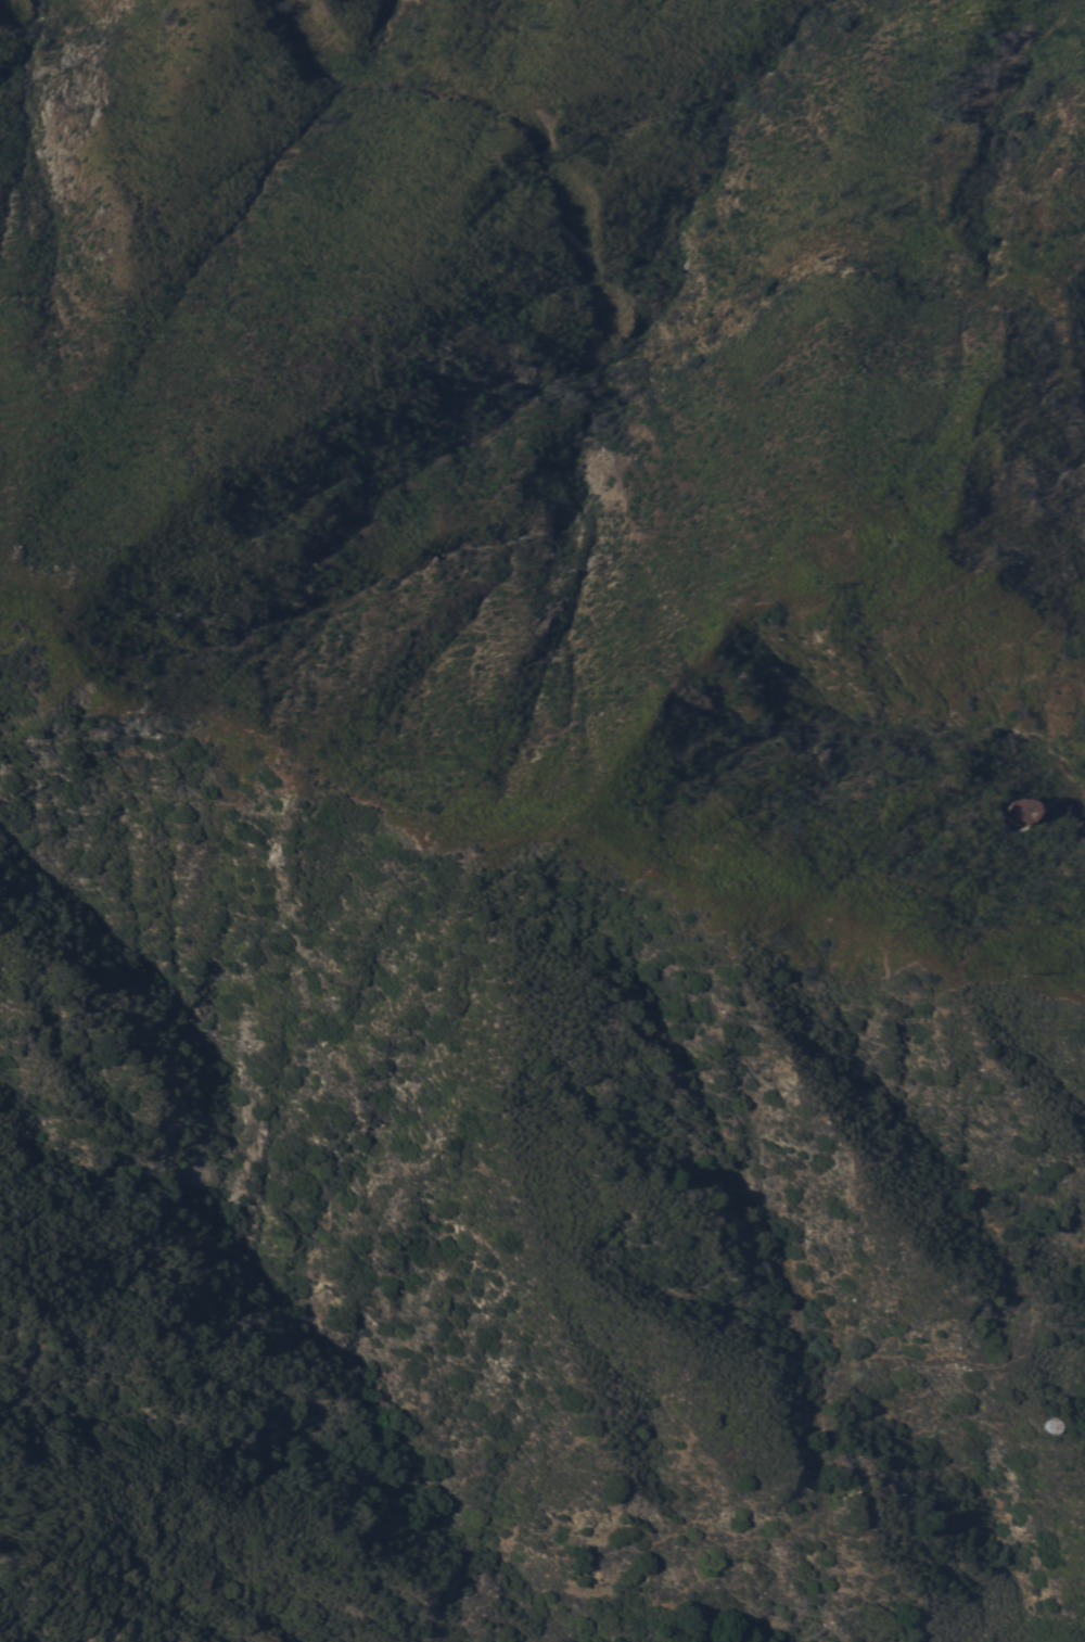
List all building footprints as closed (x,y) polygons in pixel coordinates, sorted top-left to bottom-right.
[(1024,797),(1027,798),(1031,800),(1034,802),(1035,805),(1036,811),(1035,814),(1034,817),(1032,820),(1029,823),(1024,824),(1021,824),(1018,823),(1016,820),(1012,818),(1010,814),(1009,811),(1010,806),(1011,803),(1016,800),(1019,798),(1024,797)] [(1055,1420),(1057,1421),(1058,1423),(1058,1425),(1057,1428),(1056,1430),(1054,1431),(1051,1431),(1049,1431),(1046,1430),(1044,1428),(1043,1425),(1044,1422),(1046,1418),(1049,1417),(1052,1418),(1055,1420)]
